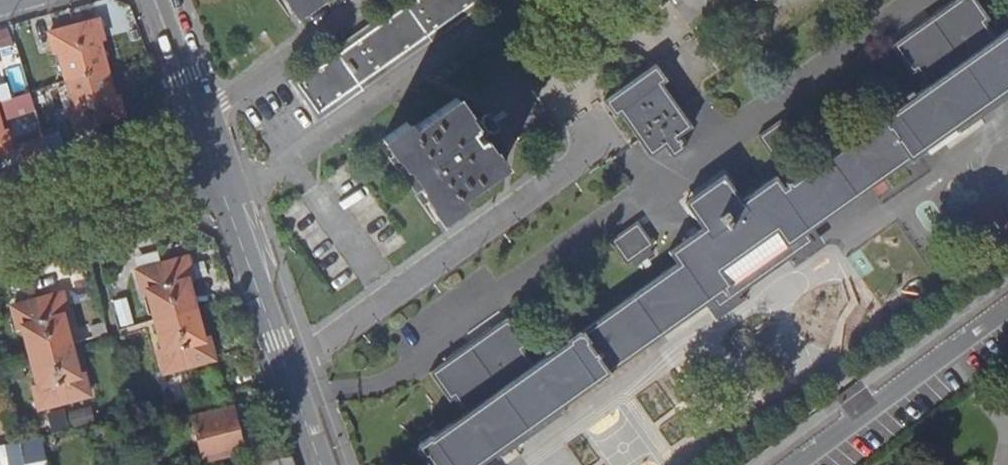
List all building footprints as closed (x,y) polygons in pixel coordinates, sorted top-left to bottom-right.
[(294,13),(312,0),(285,0),(294,13)] [(287,80),(318,122),(491,0),(401,0),(287,80)] [(729,286),(736,295),(793,256),(787,245),(1007,89),(1007,29),(996,38),(985,23),(989,19),(975,0),(956,0),(953,3),(959,12),(916,42),(909,34),(893,46),(912,74),(916,71),(927,86),(784,187),(776,176),(743,200),(724,175),(685,203),(702,228),(669,252),(677,263),(533,365),(522,349),(526,345),(507,319),(491,330),(497,339),(453,369),(447,361),(431,373),(449,400),(454,397),(465,413),(418,446),(431,464),(476,464),(729,286)] [(74,130),(123,116),(119,97),(114,98),(99,41),(103,39),(98,20),(49,34),(54,53),(59,51),(74,109),(69,110),(74,130)] [(656,65),(604,102),(614,117),(620,113),(650,156),(665,146),(672,156),(684,147),(677,136),(691,126),(661,84),(666,80),(656,65)] [(16,98),(31,94),(25,70),(10,73),(16,98)] [(408,122),(385,140),(394,153),(396,152),(406,166),(400,170),(417,195),(423,191),(434,206),(432,207),(441,221),(464,204),(460,197),(505,165),(495,151),(493,152),(465,112),(467,111),(458,97),(413,129),(408,122)] [(11,150),(6,131),(1,132),(0,128),(0,153),(11,150)] [(43,137),(49,159),(64,154),(57,133),(43,137)] [(629,259),(654,243),(640,221),(615,238),(629,259)] [(192,279),(190,270),(187,258),(137,273),(142,293),(147,292),(163,351),(159,353),(164,373),(213,360),(208,339),(203,340),(187,281),(192,279)] [(203,266),(190,270),(192,279),(194,284),(208,280),(203,266)] [(67,316),(62,295),(12,309),(18,329),(22,328),(39,387),(33,389),(39,410),(89,396),(83,375),(79,377),(63,318),(67,316)] [(113,305),(120,329),(133,326),(126,301),(113,305)] [(95,339),(109,335),(107,326),(92,329),(95,339)] [(229,407),(226,394),(188,403),(204,461),(244,451),(242,443),(232,407),(229,407)] [(242,405),(232,407),(242,443),(251,441),(242,405)] [(45,447),(43,436),(27,440),(30,451),(45,447)]
